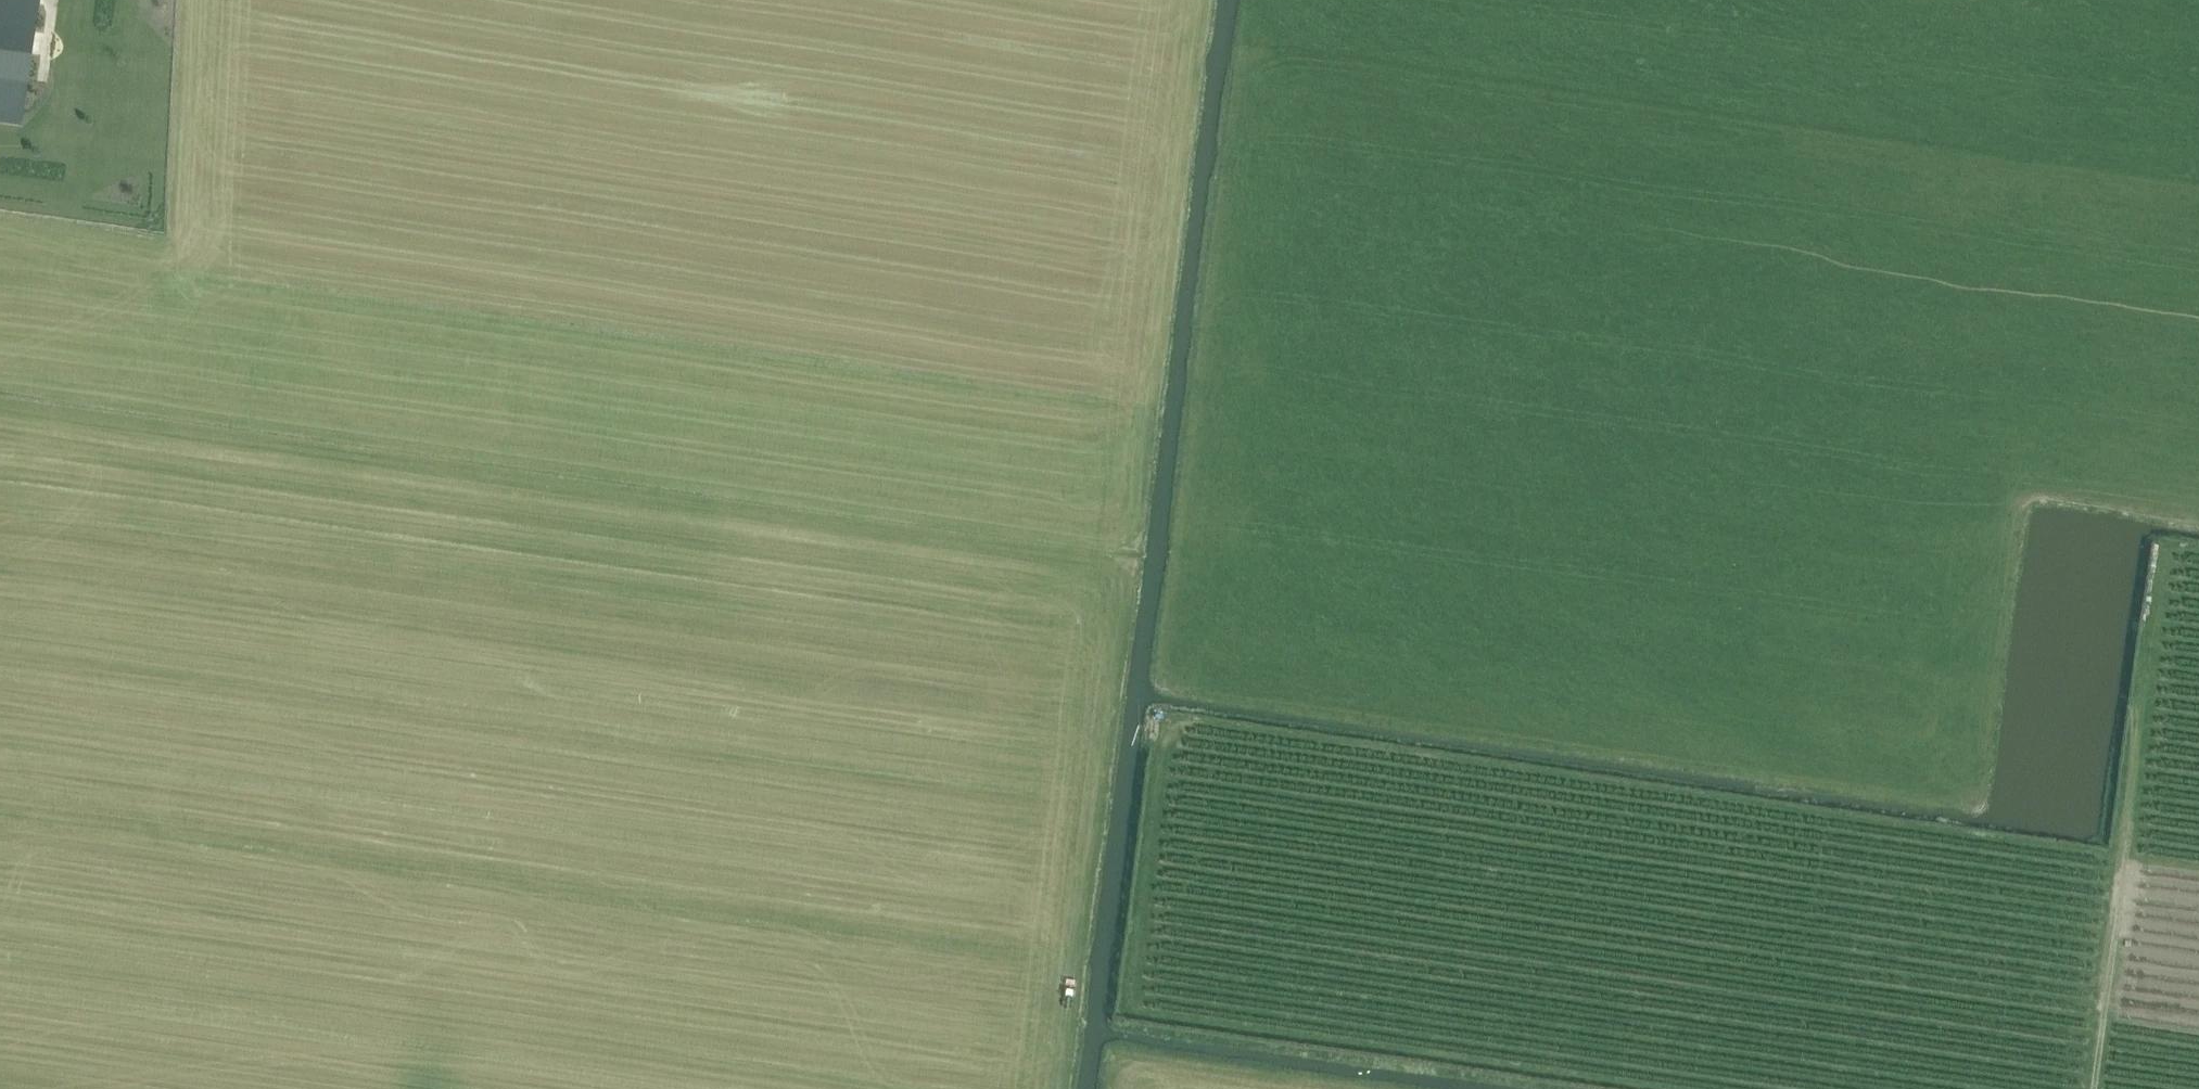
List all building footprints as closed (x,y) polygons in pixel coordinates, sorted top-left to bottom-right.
[(23,125),(37,31),(0,25),(0,122),(23,125)]
